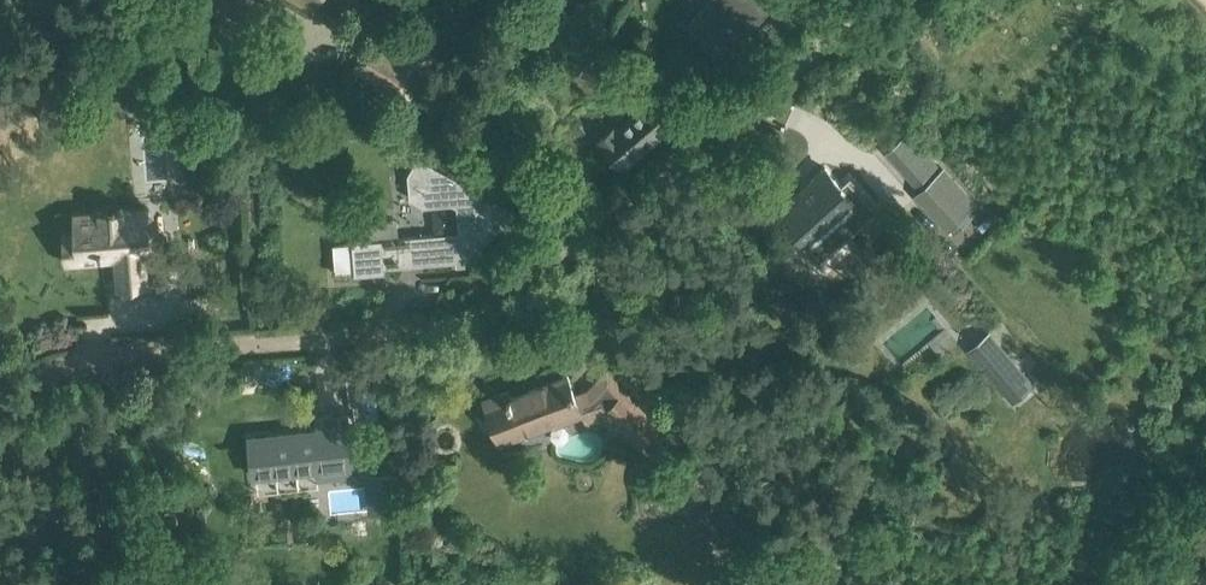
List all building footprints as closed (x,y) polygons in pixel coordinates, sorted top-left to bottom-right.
[(731,64),(753,39),(748,34),(769,10),(758,0),(709,0),(687,25),(705,41),(714,30),(736,50),(726,60),(731,64)] [(379,83),(378,85),(408,103),(436,54),(406,37),(397,52),(370,36),(351,67),(379,83)] [(582,72),(612,87),(626,59),(596,44),(582,72)] [(640,111),(617,132),(612,126),(599,138),(623,166),(675,121),(641,81),(626,94),(640,111)] [(908,132),(885,153),(894,164),(918,143),(908,132)] [(353,240),(332,241),(334,268),(355,266),(356,274),(386,271),(385,267),(457,261),(456,259),(468,258),(477,250),(477,244),(483,244),(517,213),(496,200),(418,154),(407,173),(409,197),(424,206),(452,204),(457,206),(459,232),(460,237),(431,239),(431,235),(398,237),(396,219),(351,223),(353,240)] [(856,201),(826,168),(812,181),(813,184),(782,212),(788,219),(786,221),(788,224),(790,222),(809,244),(815,251),(845,225),(850,231),(868,213),(856,201)] [(943,169),(913,193),(944,231),(974,207),(943,169)] [(75,211),(77,230),(63,231),(66,262),(116,258),(118,287),(148,284),(146,255),(152,255),(147,206),(75,211)] [(1003,346),(982,364),(1014,402),(1035,383),(1003,346)] [(581,411),(567,375),(512,396),(509,390),(485,399),(501,440),(555,419),(555,421),(581,411)] [(605,410),(605,411),(612,418),(607,423),(615,431),(620,426),(640,444),(658,425),(635,402),(640,397),(628,386),(605,410)] [(250,437),(255,475),(318,468),(319,478),(354,474),(347,414),(318,417),(320,429),(250,437)] [(694,515),(718,546),(741,528),(718,497),(694,515)]
